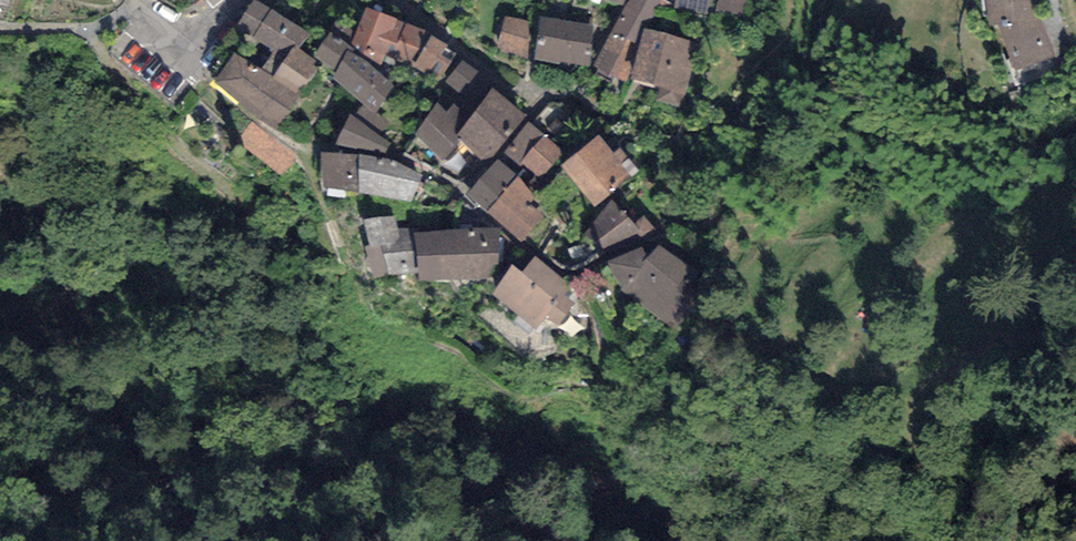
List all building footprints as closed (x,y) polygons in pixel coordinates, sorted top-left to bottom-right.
[(23,0),(0,0),(0,13),(20,18),(23,0)] [(256,0),(253,0),(237,25),(275,51),(261,69),(273,77),(295,46),(299,49),(309,34),(256,0)] [(622,12),(612,32),(639,46),(643,28),(648,29),(661,0),(630,0),(622,12)] [(674,9),(707,15),(710,0),(675,0),(674,9)] [(716,13),(742,19),(747,0),(719,0),(716,13)] [(990,25),(998,24),(1016,72),(1056,58),(1039,17),(1037,0),(986,0),(990,25)] [(367,8),(353,44),(381,65),(386,53),(412,62),(429,32),(396,20),(397,17),(367,8)] [(534,58),(539,25),(505,17),(496,49),(534,58)] [(588,66),(594,25),(540,17),(539,25),(534,58),(534,60),(561,64),(561,62),(588,66)] [(648,29),(643,28),(639,46),(630,80),(660,88),(657,101),(683,107),(700,42),(648,29)] [(639,46),(612,32),(593,66),(598,67),(596,71),(627,83),(630,80),(639,46)] [(331,33),(315,56),(336,72),(332,77),(363,105),(373,114),(376,111),(395,87),(353,52),(356,49),(331,33)] [(448,45),(432,36),(413,67),(440,81),(458,55),(446,47),(448,45)] [(299,49),(295,46),(273,77),(272,79),(297,97),(320,64),(299,49)] [(261,69),(234,54),(215,82),(240,101),(238,104),(276,129),(301,98),(297,97),(272,79),(273,77),(261,69)] [(440,92),(445,95),(471,116),(494,87),(463,61),(440,92)] [(487,165),(527,116),(494,87),(471,116),(445,95),(415,135),(444,160),(461,141),(487,165)] [(363,105),(353,116),(382,136),(391,125),(376,111),(373,114),(363,105)] [(353,116),(350,114),(335,145),(385,154),(390,142),(382,136),(353,116)] [(299,158),(251,121),(241,137),(243,147),(284,176),(299,158)] [(521,166),(523,163),(545,135),(528,121),(503,152),(521,166)] [(563,150),(545,135),(523,163),(541,177),(563,150)] [(599,135),(561,165),(595,206),(639,171),(621,149),(615,154),(599,135)] [(358,154),(321,153),(324,187),(357,191),(358,154)] [(389,159),(358,154),(357,191),(411,202),(424,175),(389,159)] [(497,159),(465,193),(487,212),(517,176),(497,159)] [(547,214),(517,176),(487,212),(520,242),(547,214)] [(613,199),(585,234),(611,251),(637,234),(645,243),(659,233),(646,215),(634,222),(613,199)] [(395,215),(364,220),(367,245),(362,246),(367,278),(415,271),(408,228),(397,229),(395,215)] [(499,228),(413,232),(418,271),(420,280),(494,277),(495,263),(499,263),(499,228)] [(642,247),(608,261),(623,286),(621,290),(676,330),(709,283),(659,245),(647,258),(642,247)] [(512,267),(491,294),(536,328),(545,318),(559,328),(576,304),(561,294),(570,284),(534,256),(521,273),(512,267)]
